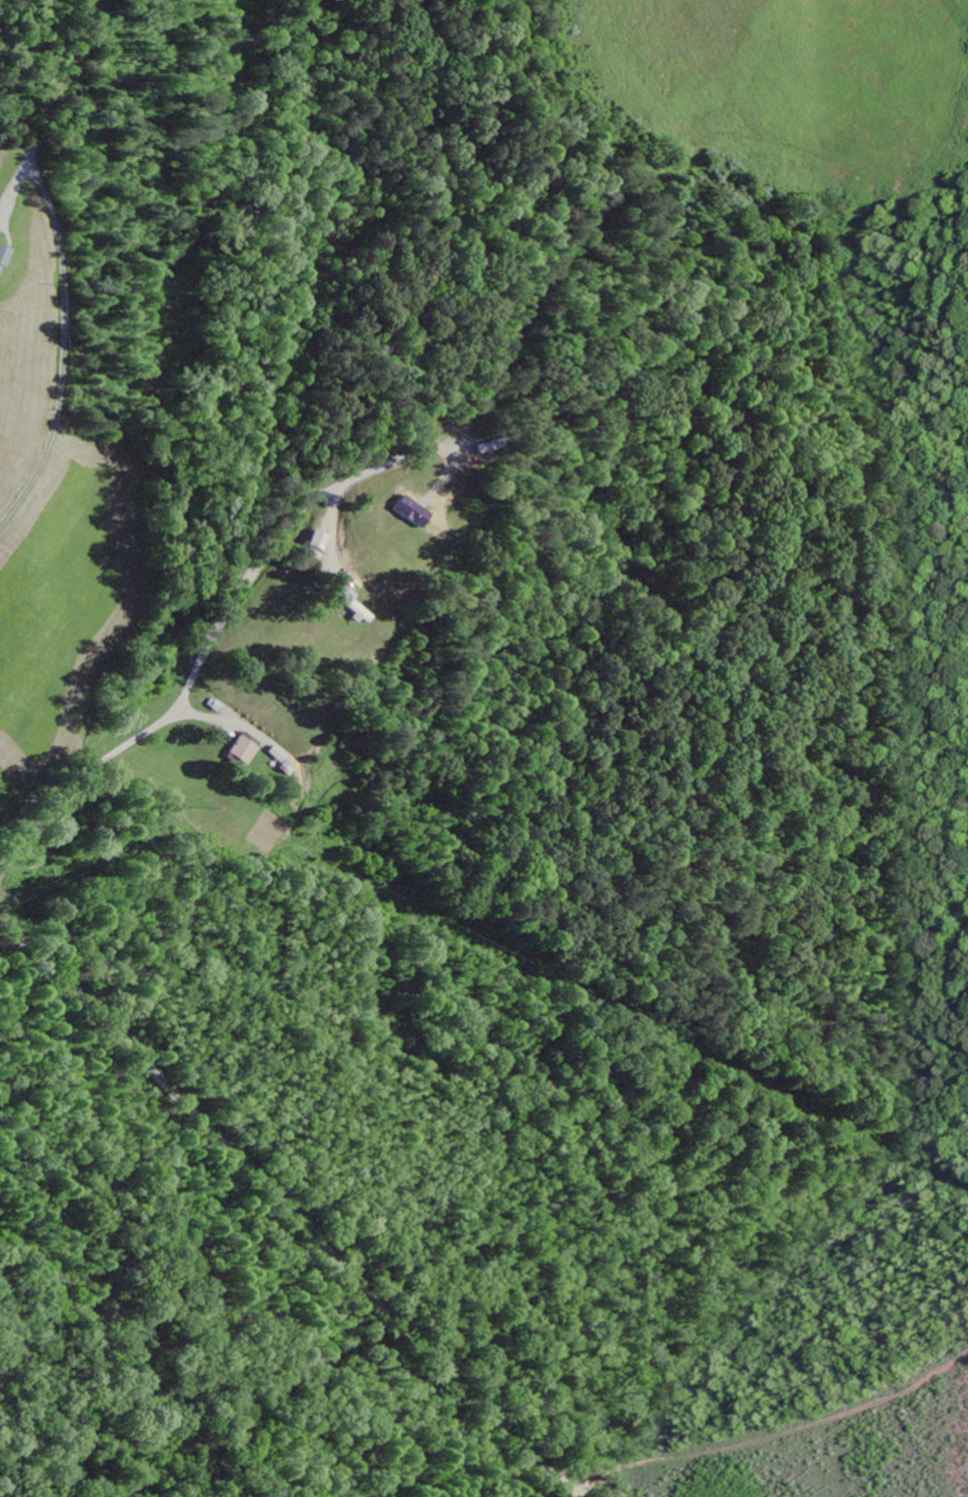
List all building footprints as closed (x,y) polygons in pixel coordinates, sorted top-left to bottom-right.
[(0,244),(0,279),(10,247),(0,244)] [(434,513),(406,494),(396,510),(423,528),(434,513)] [(332,535),(317,529),(310,545),(325,551),(332,535)] [(249,765),(262,741),(242,731),(230,754),(249,765)] [(269,752),(282,763),(288,756),(275,744),(269,752)]
